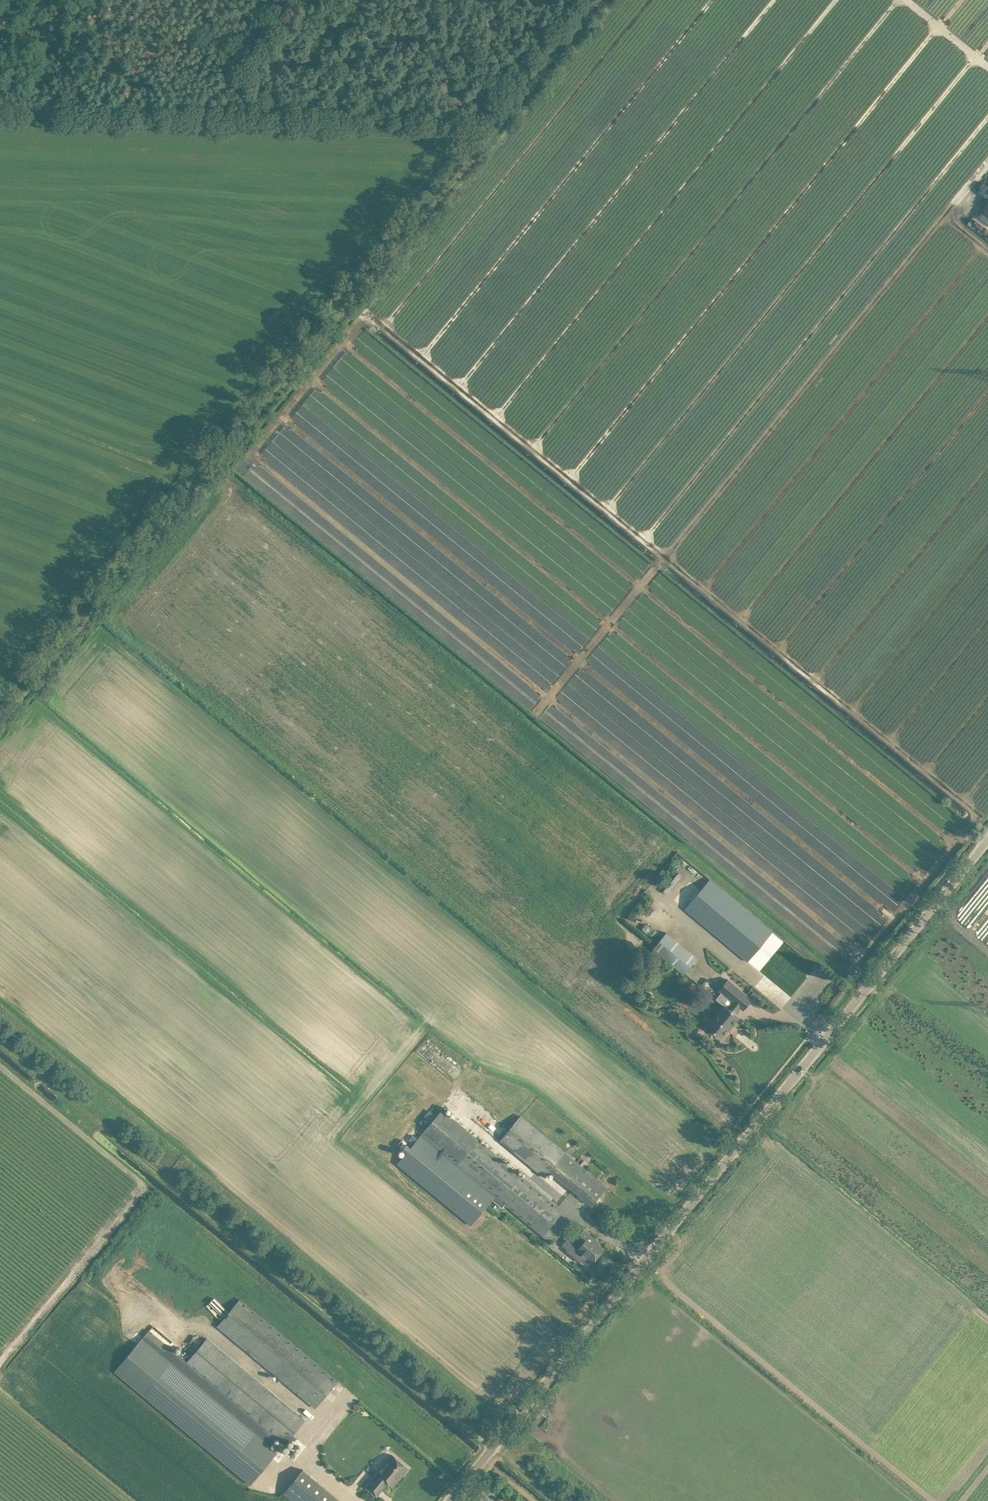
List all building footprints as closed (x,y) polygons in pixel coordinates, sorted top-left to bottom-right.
[(710,879),(685,909),(748,961),(772,931),(710,879)] [(653,948),(684,974),(697,958),(666,932),(653,948)] [(725,1006),(708,1025),(714,1031),(722,1037),(733,1024),(734,1025),(740,1017),(736,1014),(741,1007),(744,1010),(753,999),(745,993),(728,979),(719,990),(722,992),(717,998),(725,1005),(725,1006)] [(552,1201),(524,1177),(442,1110),(437,1115),(427,1128),(421,1135),(418,1138),(413,1134),(409,1139),(413,1143),(411,1146),(407,1143),(406,1144),(402,1140),(398,1144),(403,1148),(407,1151),(402,1157),(397,1163),(471,1224),(487,1205),(493,1198),(502,1206),(505,1204),(535,1229),(543,1235),(551,1242),(560,1232),(552,1224),(564,1210),(556,1204),(552,1201)] [(607,1187),(521,1115),(500,1140),(545,1178),(550,1171),(591,1206),(607,1187)] [(585,1255),(593,1262),(604,1248),(598,1243),(599,1242),(583,1229),(577,1237),(578,1237),(577,1239),(576,1238),(566,1251),(580,1262),(585,1255)] [(338,1380),(241,1299),(219,1324),(316,1406),(338,1380)] [(135,1347),(116,1370),(252,1484),(278,1452),(270,1446),(277,1437),(187,1362),(169,1346),(173,1341),(154,1325),(150,1330),(149,1330),(142,1339),(137,1344),(135,1347)] [(208,1337),(187,1362),(277,1437),(285,1443),(305,1419),(298,1413),(208,1337)] [(403,1475),(408,1468),(393,1454),(377,1473),(380,1476),(375,1481),(373,1479),(367,1487),(377,1495),(388,1482),(391,1485),(393,1486),(403,1475)] [(285,1492),(296,1500),(340,1500),(342,1499),(304,1469),(285,1492)]
